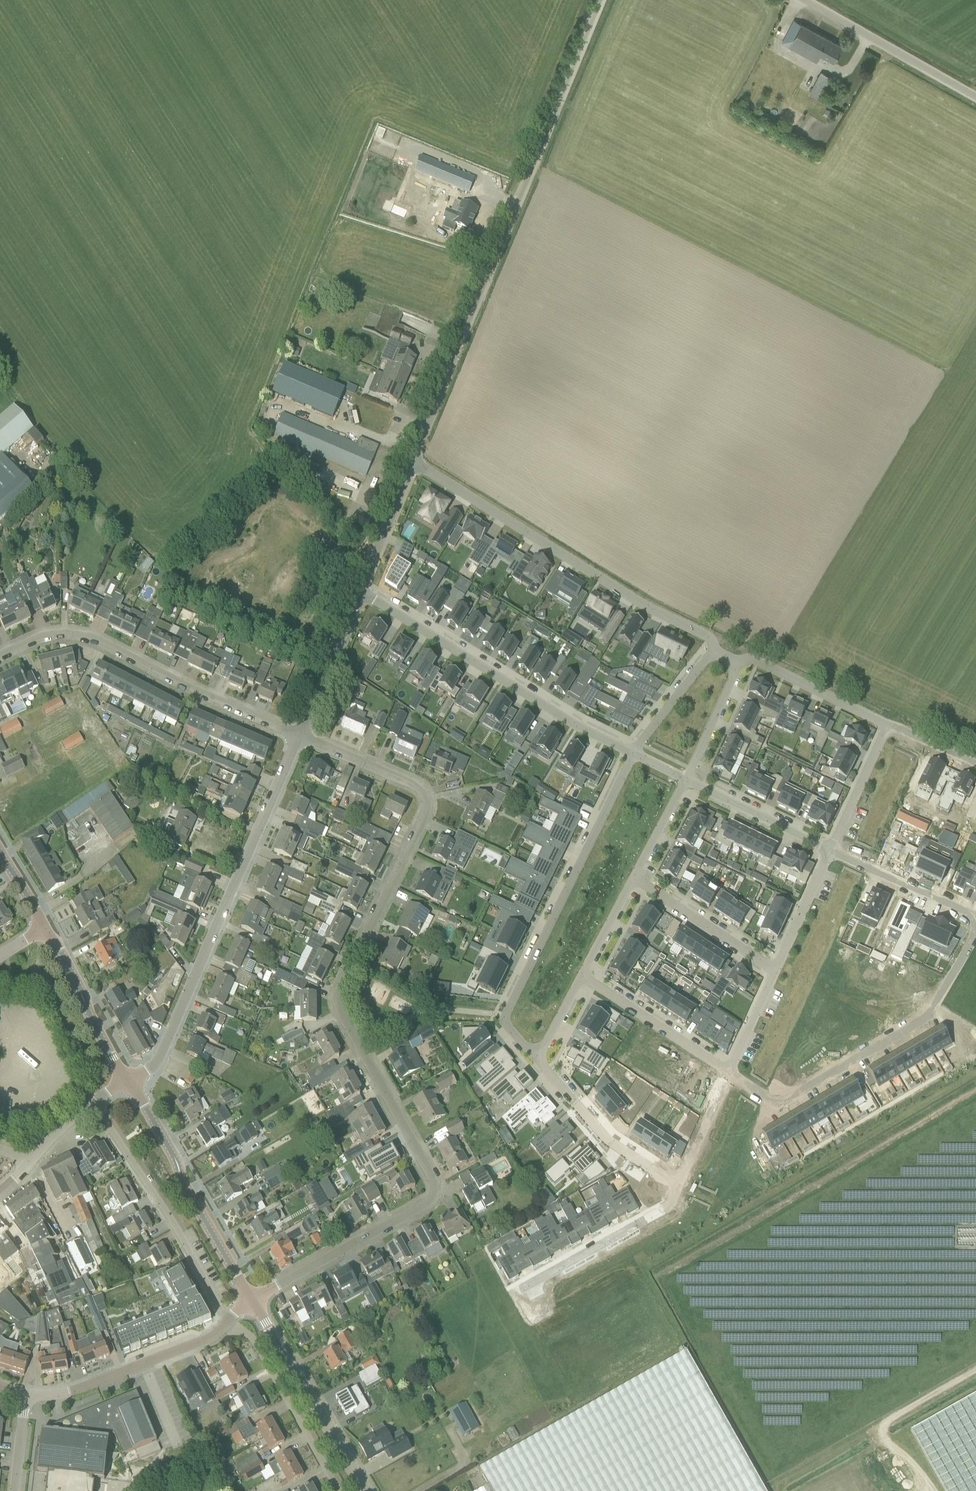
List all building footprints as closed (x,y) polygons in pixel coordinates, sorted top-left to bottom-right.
[(833,63),(837,55),(842,47),(794,20),(781,43),(817,63),(821,56),(833,63)] [(821,72),(811,92),(820,97),(831,77),(821,72)] [(420,156),(414,171),(468,193),(474,179),(420,156)] [(427,177),(419,174),(417,181),(425,184),(427,177)] [(446,220),(442,228),(454,233),(457,226),(462,228),(469,231),(469,229),(472,223),(473,223),(474,223),(472,222),(474,219),(475,219),(474,218),(478,210),(462,203),(462,204),(456,201),(451,212),(447,211),(444,219),(446,220)] [(394,329),(390,339),(410,347),(413,338),(405,334),(404,336),(402,335),(402,333),(394,329)] [(291,347),(289,355),(297,358),(300,350),(291,347)] [(416,358),(395,349),(384,375),(405,383),(416,358)] [(333,419),(345,390),(285,364),(272,394),(333,419)] [(376,394),(388,399),(397,403),(405,383),(384,375),(376,394)] [(357,392),(358,387),(349,384),(347,389),(357,392)] [(8,523),(21,510),(19,507),(35,494),(3,456),(35,429),(15,407),(0,419),(0,531),(8,523)] [(283,414),(273,437),(366,477),(379,446),(360,438),(357,445),(324,431),(283,414)] [(36,430),(29,436),(38,447),(45,441),(36,430)] [(438,514),(443,516),(450,504),(429,492),(422,505),(420,508),(428,513),(425,519),(432,524),(438,514)] [(438,533),(448,539),(458,522),(448,517),(438,533)] [(18,518),(12,529),(17,532),(23,521),(18,518)] [(469,518),(462,530),(457,527),(451,537),(456,540),(459,535),(474,544),(476,541),(480,543),(488,530),(469,518)] [(498,554),(513,563),(519,554),(515,551),(518,546),(504,538),(500,544),(496,541),(495,540),(481,564),(488,568),(498,554)] [(132,541),(130,547),(135,549),(138,543),(132,541)] [(476,548),(468,562),(478,567),(486,554),(476,548)] [(390,574),(385,584),(397,591),(398,590),(400,591),(406,581),(404,580),(411,568),(406,565),(410,556),(400,552),(395,565),(390,574)] [(420,552),(416,558),(425,563),(428,557),(420,552)] [(520,565),(511,580),(519,585),(521,583),(529,588),(530,585),(538,590),(549,571),(549,569),(543,565),(542,567),(533,562),(528,570),(520,565)] [(417,576),(407,591),(411,593),(408,598),(418,605),(426,593),(432,597),(448,570),(441,566),(430,584),(417,576)] [(25,574),(19,575),(21,584),(29,602),(36,598),(39,604),(43,613),(56,607),(52,598),(50,594),(52,593),(51,590),(48,583),(38,587),(34,578),(28,581),(25,574)] [(555,598),(559,592),(573,601),(568,609),(571,611),(567,616),(572,619),(587,595),(581,592),(585,586),(568,576),(564,581),(554,575),(544,591),(555,598)] [(88,599),(88,600),(81,613),(94,619),(100,606),(102,607),(106,609),(114,593),(119,584),(111,580),(104,595),(106,596),(104,600),(91,593),(88,599)] [(10,590),(14,598),(17,604),(10,607),(8,603),(7,604),(18,626),(31,619),(27,610),(24,604),(29,602),(21,584),(10,590)] [(76,594),(74,598),(69,607),(81,613),(88,600),(88,599),(91,593),(92,592),(77,584),(73,592),(76,594)] [(435,615),(437,616),(443,607),(448,610),(455,600),(459,593),(453,589),(448,598),(438,593),(427,610),(429,611),(429,612),(435,615)] [(109,626),(121,632),(128,619),(131,612),(118,606),(123,597),(114,593),(106,609),(115,613),(113,617),(109,626)] [(453,613),(448,622),(450,624),(456,628),(458,629),(469,611),(459,606),(465,596),(459,593),(455,600),(448,610),(453,613)] [(588,602),(579,618),(604,633),(600,640),(607,644),(618,627),(610,621),(609,621),(613,613),(612,612),(616,606),(608,602),(608,601),(603,598),(602,598),(595,594),(590,603),(588,602)] [(495,600),(491,606),(497,610),(501,604),(495,600)] [(1,623),(6,632),(18,626),(7,604),(0,607),(0,620),(1,623)] [(154,615),(147,629),(154,632),(163,613),(156,609),(154,615)] [(141,626),(147,629),(154,615),(148,612),(141,626)] [(483,621),(474,615),(463,632),(465,633),(465,634),(471,637),(473,638),(479,629),(484,632),(486,629),(491,620),(486,617),(483,621)] [(624,628),(619,635),(621,636),(620,638),(630,645),(630,644),(636,648),(635,649),(643,654),(652,639),(644,635),(643,636),(638,632),(643,624),(633,617),(625,629),(624,628)] [(128,619),(121,632),(133,638),(138,629),(140,625),(128,619)] [(368,631),(364,638),(376,645),(370,655),(379,660),(387,647),(380,643),(388,630),(374,621),(373,623),(371,622),(367,630),(368,631)] [(489,635),(483,645),(485,646),(491,650),(494,651),(504,634),(489,624),(484,632),(489,635)] [(538,626),(535,631),(542,635),(545,630),(538,626)] [(188,648),(195,634),(188,631),(187,633),(180,630),(177,637),(170,634),(161,652),(173,657),(179,644),(188,648)] [(566,631),(561,638),(570,644),(574,636),(566,631)] [(170,634),(168,638),(155,632),(149,646),(161,652),(170,634)] [(643,654),(652,659),(652,658),(657,648),(671,655),(669,658),(670,658),(679,662),(680,660),(682,660),(690,645),(683,641),(683,640),(682,641),(680,640),(680,639),(679,640),(674,637),(675,637),(674,636),(674,637),(672,636),(672,635),(671,635),(671,636),(664,632),(660,639),(654,636),(652,639),(643,654)] [(195,635),(188,648),(195,651),(193,656),(188,665),(201,671),(207,658),(200,655),(204,646),(197,643),(200,637),(195,634),(195,635)] [(525,657),(519,667),(521,668),(527,672),(529,673),(540,656),(533,651),(539,641),(531,636),(520,654),(525,657)] [(392,651),(388,657),(397,662),(399,659),(404,662),(414,646),(400,638),(396,644),(394,643),(390,650),(392,651)] [(508,639),(499,654),(501,655),(500,656),(506,660),(507,659),(509,660),(513,653),(519,645),(508,639)] [(219,650),(214,661),(207,658),(201,671),(212,677),(217,667),(218,663),(227,667),(232,656),(219,650)] [(73,651),(56,655),(59,671),(59,672),(62,671),(64,681),(68,680),(66,670),(72,669),(75,679),(79,678),(78,675),(83,674),(88,665),(82,662),(80,666),(76,667),(75,661),(73,651)] [(427,692),(440,673),(432,668),(436,661),(424,654),(411,675),(424,683),(421,688),(427,692)] [(56,655),(39,659),(41,669),(43,679),(44,683),(45,685),(49,684),(47,675),(59,672),(59,671),(56,655)] [(232,656),(227,667),(234,671),(228,684),(242,690),(246,682),(253,685),(254,682),(258,675),(237,667),(240,660),(232,656)] [(545,659),(534,676),(536,678),(542,682),(542,681),(544,683),(550,674),(555,677),(566,659),(560,656),(555,665),(545,659)] [(588,664),(570,693),(580,700),(578,703),(589,710),(591,706),(595,701),(599,694),(587,686),(591,680),(600,664),(591,659),(588,664)] [(102,685),(111,669),(100,663),(91,680),(102,685)] [(258,675),(254,682),(262,686),(270,667),(263,664),(258,675)] [(401,665),(399,669),(405,673),(408,669),(401,665)] [(29,691),(39,687),(39,686),(37,682),(32,673),(27,676),(23,667),(10,674),(22,698),(31,693),(29,691)] [(434,682),(439,685),(438,687),(448,694),(455,699),(460,691),(455,688),(462,676),(449,668),(449,669),(444,678),(438,675),(434,682)] [(111,669),(102,685),(113,691),(121,675),(111,669)] [(633,669),(623,670),(623,673),(639,681),(635,690),(646,696),(646,697),(651,699),(657,692),(653,691),(658,681),(651,677),(633,669)] [(565,672),(555,689),(557,690),(556,690),(563,694),(565,695),(575,679),(565,672)] [(1,705),(5,703),(4,699),(19,692),(21,698),(22,698),(10,674),(0,679),(0,702),(1,705)] [(121,675),(113,691),(123,696),(132,680),(121,675)] [(91,681),(85,677),(78,689),(84,693),(91,681)] [(609,678),(605,685),(628,696),(623,705),(634,711),(639,714),(645,707),(641,705),(646,697),(646,696),(635,690),(609,678)] [(755,681),(749,693),(750,694),(756,697),(753,703),(779,716),(782,708),(769,702),(772,697),(775,690),(764,685),(765,682),(758,679),(757,682),(755,681)] [(142,686),(132,680),(123,696),(134,702),(142,686)] [(264,686),(263,688),(259,697),(272,703),(276,694),(281,696),(285,686),(273,681),(269,689),(264,686)] [(464,703),(477,711),(489,692),(475,684),(467,696),(461,692),(454,704),(461,708),(464,703)] [(145,707),(153,691),(142,686),(134,702),(145,707)] [(145,707),(155,713),(164,697),(153,691),(145,707)] [(599,694),(595,701),(616,711),(615,713),(611,721),(628,729),(633,722),(629,720),(634,711),(623,705),(599,694)] [(166,718),(174,702),(164,697),(155,713),(166,718)] [(492,708),(486,717),(497,724),(493,730),(502,736),(504,734),(511,723),(504,719),(510,708),(511,707),(498,698),(495,704),(492,702),(489,707),(492,708)] [(94,708),(99,705),(95,699),(90,703),(94,708)] [(777,721),(774,726),(783,730),(788,720),(798,725),(807,705),(805,704),(806,702),(801,700),(800,702),(795,699),(790,710),(783,706),(782,708),(779,716),(777,721)] [(348,714),(342,727),(363,737),(367,728),(369,723),(364,721),(366,715),(362,713),(365,706),(363,705),(354,701),(351,709),(349,714),(348,714)] [(413,701),(410,707),(415,710),(419,705),(413,701)] [(449,701),(444,709),(449,712),(454,704),(449,701)] [(174,702),(166,718),(177,724),(185,708),(174,702)] [(744,705),(739,716),(754,723),(757,718),(777,721),(779,716),(753,703),(750,708),(744,705)] [(110,706),(107,712),(114,715),(117,710),(110,706)] [(62,724),(51,708),(39,716),(47,728),(32,738),(39,748),(44,744),(46,748),(56,741),(50,732),(62,724)] [(117,710),(114,715),(120,718),(123,713),(117,710)] [(380,713),(374,727),(381,730),(387,717),(389,713),(382,710),(380,713)] [(810,715),(805,725),(811,728),(809,731),(817,734),(817,740),(816,747),(823,749),(827,739),(829,735),(824,733),(829,722),(831,717),(828,716),(829,714),(824,712),(823,713),(818,711),(815,717),(810,715)] [(199,734),(206,717),(194,712),(190,721),(187,729),(199,734)] [(396,720),(390,733),(397,737),(399,733),(403,723),(407,715),(399,712),(396,720)] [(522,712),(510,732),(518,737),(514,744),(521,748),(529,734),(527,733),(534,721),(527,716),(528,716),(522,712)] [(739,716),(734,726),(743,730),(740,735),(751,741),(762,746),(764,741),(755,736),(757,734),(751,729),(754,723),(739,716)] [(131,717),(128,722),(130,723),(135,726),(138,721),(131,717)] [(206,717),(199,734),(210,738),(217,722),(206,717)] [(22,729),(17,719),(0,728),(5,738),(22,729)] [(138,721),(135,726),(142,729),(144,724),(138,721)] [(228,726),(217,722),(210,738),(221,743),(228,726)] [(239,731),(228,726),(221,743),(232,747),(239,731)] [(844,741),(860,749),(866,737),(856,732),(857,730),(852,727),(851,729),(850,729),(844,741)] [(152,728),(150,733),(151,734),(156,737),(159,732),(152,728)] [(535,738),(528,749),(534,753),(538,755),(542,750),(550,755),(553,751),(555,752),(559,745),(557,744),(561,738),(549,730),(541,742),(535,738)] [(239,731),(232,747),(243,752),(250,736),(239,731)] [(398,742),(394,751),(413,759),(417,750),(420,743),(424,736),(412,731),(409,738),(401,734),(400,738),(398,742)] [(159,732),(156,737),(163,740),(166,735),(159,732)] [(67,752),(84,742),(79,733),(62,742),(67,752)] [(461,733),(457,740),(462,744),(466,737),(461,733)] [(829,735),(827,739),(838,744),(839,745),(842,739),(830,733),(829,735)] [(250,736),(243,752),(254,756),(261,741),(250,736)] [(729,737),(724,748),(744,757),(748,746),(729,737)] [(261,741),(254,756),(265,761),(272,745),(261,741)] [(186,744),(184,749),(190,752),(193,747),(186,744)] [(559,764),(572,772),(568,777),(575,781),(583,767),(577,764),(584,752),(585,752),(571,744),(572,745),(560,764),(559,764)] [(839,752),(835,762),(839,763),(851,770),(856,760),(846,755),(849,750),(838,744),(835,750),(839,752)] [(129,747),(125,755),(129,757),(130,754),(133,756),(136,750),(129,747)] [(200,750),(193,747),(190,752),(198,755),(200,750)] [(477,754),(487,760),(491,754),(482,747),(477,754)] [(204,757),(212,761),(216,751),(209,748),(204,757)] [(724,748),(719,758),(734,765),(739,755),(743,757),(744,757),(724,748)] [(212,761),(224,766),(226,761),(217,757),(219,753),(216,751),(212,761)] [(458,771),(462,762),(464,757),(457,754),(454,761),(437,754),(431,767),(449,775),(452,768),(458,771)] [(516,754),(509,765),(516,770),(523,758),(516,754)] [(8,777),(25,768),(20,757),(2,766),(8,777)] [(583,768),(578,776),(598,786),(606,770),(607,771),(611,763),(604,759),(603,761),(598,758),(590,772),(583,768)] [(734,765),(719,758),(715,769),(723,773),(721,778),(730,782),(733,776),(730,775),(734,765)] [(224,766),(235,771),(237,766),(226,761),(224,766)] [(926,772),(918,788),(940,798),(947,783),(940,780),(946,767),(932,761),(927,772),(926,772)] [(824,768),(821,774),(834,780),(837,775),(846,780),(851,770),(839,763),(835,762),(830,771),(824,768)] [(313,763),(307,777),(316,781),(321,783),(320,783),(326,786),(326,785),(332,771),(313,763)] [(749,772),(746,778),(752,780),(746,791),(756,796),(764,779),(755,775),(759,767),(753,764),(751,767),(749,772)] [(235,771),(246,775),(248,770),(237,766),(235,771)] [(246,775),(256,780),(261,770),(250,766),(248,770),(246,775)] [(214,767),(211,774),(217,776),(220,769),(214,767)] [(783,780),(777,793),(782,795),(777,805),(787,810),(797,789),(788,784),(793,774),(790,773),(792,771),(788,769),(787,772),(783,780)] [(350,779),(342,775),(337,786),(345,789),(350,779)] [(764,779),(756,796),(766,801),(771,790),(777,793),(783,780),(780,778),(776,776),(772,778),(766,775),(764,779)] [(204,780),(201,788),(206,790),(207,789),(216,794),(218,791),(220,787),(211,783),(213,779),(207,777),(205,781),(204,780)] [(255,784),(246,780),(240,777),(235,789),(250,796),(255,784)] [(949,784),(937,810),(948,815),(953,805),(952,805),(957,795),(969,800),(973,792),(970,791),(975,782),(965,777),(959,789),(949,784)] [(824,779),(821,785),(831,790),(834,784),(824,779)] [(532,780),(528,786),(535,791),(539,784),(532,780)] [(109,781),(104,785),(110,794),(115,791),(109,781)] [(355,781),(351,790),(350,793),(357,796),(353,804),(354,804),(352,808),(367,815),(372,803),(364,799),(369,787),(355,781)] [(104,785),(62,812),(68,822),(89,808),(113,843),(133,830),(109,795),(110,794),(104,785)] [(183,796),(187,798),(193,787),(189,785),(183,796)] [(540,785),(536,792),(542,796),(547,789),(540,785)] [(842,788),(837,785),(832,794),(838,797),(842,788)] [(225,796),(224,798),(230,800),(245,807),(250,796),(235,789),(229,787),(225,796)] [(203,797),(206,790),(201,788),(198,794),(203,797)] [(807,807),(812,796),(797,789),(787,810),(797,815),(801,805),(807,807)] [(467,809),(462,819),(471,824),(480,828),(489,808),(491,805),(500,809),(506,796),(495,791),(491,798),(487,796),(478,792),(469,810),(467,809)] [(133,812),(141,803),(132,795),(124,804),(133,812)] [(827,803),(812,796),(807,807),(812,810),(807,820),(817,825),(828,802),(827,803)] [(975,797),(972,806),(966,817),(975,821),(975,820),(975,798),(975,797)] [(392,798),(391,799),(386,810),(384,809),(380,816),(389,821),(393,814),(402,818),(408,806),(392,798)] [(542,798),(537,808),(557,818),(554,825),(574,834),(577,827),(572,824),(577,815),(561,807),(542,798)] [(291,813),(303,818),(308,820),(311,813),(314,815),(319,803),(311,799),(309,804),(297,799),(291,813)] [(565,799),(561,807),(577,815),(581,807),(565,799)] [(226,811),(232,813),(241,817),(245,807),(230,800),(226,811)] [(828,802),(817,825),(827,829),(835,813),(838,808),(828,802)] [(337,809),(333,819),(344,824),(348,814),(337,809)] [(694,811),(689,821),(707,831),(707,830),(703,828),(708,819),(712,821),(715,815),(705,810),(702,815),(694,811)] [(179,814),(167,841),(173,844),(183,848),(196,819),(186,815),(183,813),(180,812),(179,814)] [(532,816),(524,812),(520,820),(528,824),(532,816)] [(61,813),(56,816),(62,826),(63,825),(68,822),(61,813)] [(909,814),(905,823),(925,833),(930,824),(909,814)] [(530,821),(525,831),(560,848),(565,839),(570,842),(574,834),(554,825),(551,831),(530,821)] [(689,821),(683,831),(701,841),(707,831),(689,821)] [(326,828),(312,822),(308,831),(311,832),(322,837),(326,828)] [(730,849),(740,828),(731,823),(726,833),(720,830),(717,836),(715,841),(730,849)] [(956,828),(945,823),(943,828),(954,833),(956,828)] [(284,831),(279,841),(297,849),(303,851),(311,832),(308,831),(294,825),(290,834),(284,831)] [(363,833),(372,837),(379,841),(389,845),(392,837),(367,825),(363,833)] [(23,848),(33,866),(49,857),(45,851),(50,838),(46,836),(41,828),(21,840),(25,847),(23,848)] [(750,833),(740,828),(730,849),(733,844),(742,849),(750,833)] [(372,837),(363,833),(355,829),(353,835),(367,842),(362,854),(380,863),(386,851),(373,844),(369,843),(372,837)] [(463,852),(470,855),(478,840),(459,831),(454,844),(442,838),(433,855),(456,866),(463,852)] [(525,831),(520,841),(541,851),(538,858),(558,867),(561,860),(556,857),(560,848),(525,831)] [(683,831),(678,841),(686,846),(683,851),(694,857),(697,851),(699,852),(703,842),(701,841),(683,831)] [(742,849),(751,853),(759,837),(754,835),(750,833),(742,849)] [(949,835),(944,846),(960,853),(965,842),(949,835)] [(757,863),(758,863),(768,842),(759,837),(751,853),(760,858),(757,863)] [(923,856),(916,872),(928,878),(938,856),(925,850),(929,842),(923,839),(917,854),(923,856)] [(275,851),(293,859),(297,849),(279,841),(275,851)] [(758,863),(772,871),(778,859),(773,856),(778,846),(768,842),(758,863)] [(892,843),(886,857),(904,866),(909,854),(914,857),(918,850),(906,845),(904,848),(892,843)] [(667,862),(686,872),(691,863),(694,857),(683,851),(680,856),(672,852),(667,862)] [(778,859),(772,871),(773,871),(774,868),(779,871),(779,872),(788,876),(799,856),(789,851),(784,862),(778,859)] [(342,858),(339,865),(356,873),(359,867),(374,875),(380,863),(362,854),(356,865),(342,858)] [(938,856),(928,878),(941,884),(948,868),(955,871),(961,856),(955,854),(951,862),(938,856)] [(808,860),(799,856),(788,876),(806,885),(810,875),(803,871),(808,862),(808,860)] [(49,893),(57,888),(64,884),(56,869),(53,864),(49,857),(33,866),(49,893)] [(119,857),(107,864),(112,870),(116,867),(129,886),(135,882),(119,857)] [(513,857),(508,866),(543,884),(547,875),(553,877),(558,867),(538,858),(533,867),(513,857)] [(204,867),(189,860),(186,868),(187,869),(187,870),(198,874),(198,873),(201,874),(204,867)] [(294,861),(290,869),(305,875),(308,867),(294,861)] [(676,890),(686,872),(667,862),(661,872),(670,877),(666,883),(676,890)] [(734,865),(732,869),(739,872),(741,867),(735,864),(734,865)] [(356,873),(339,865),(335,871),(353,880),(356,873)] [(263,879),(284,888),(289,876),(302,882),(305,875),(290,869),(286,867),(283,873),(268,866),(263,879)] [(508,866),(503,876),(524,886),(519,895),(539,905),(544,895),(539,893),(543,884),(508,866)] [(416,891),(431,899),(437,887),(448,892),(456,875),(443,868),(438,879),(426,873),(420,884),(416,891)] [(187,890),(187,891),(205,900),(208,894),(210,895),(213,888),(210,887),(211,886),(195,879),(198,874),(187,870),(184,875),(190,877),(185,889),(187,890)] [(955,889),(965,894),(968,887),(975,890),(975,870),(973,876),(963,871),(961,876),(959,875),(956,881),(958,882),(955,889)] [(711,887),(713,883),(698,873),(693,883),(699,887),(692,897),(701,902),(711,887)] [(760,876),(758,882),(765,885),(768,880),(760,876)] [(279,898),(284,888),(263,879),(257,891),(273,898),(271,904),(301,917),(304,909),(279,898)] [(355,880),(349,892),(362,899),(368,887),(355,880)] [(711,887),(701,902),(709,908),(715,898),(720,902),(724,896),(726,894),(720,890),(722,888),(713,883),(711,887)] [(150,888),(149,893),(150,897),(153,898),(154,895),(156,891),(158,887),(155,886),(150,888)] [(74,902),(80,912),(93,904),(95,906),(98,904),(98,902),(104,899),(98,887),(90,892),(91,893),(74,902)] [(312,897),(323,902),(338,909),(341,903),(357,911),(362,899),(349,892),(349,893),(344,890),(338,901),(315,890),(312,897)] [(859,902),(853,916),(861,920),(863,916),(878,922),(889,897),(875,890),(868,906),(859,902)] [(205,900),(187,891),(182,902),(156,891),(154,895),(153,898),(182,911),(182,910),(185,904),(200,911),(201,909),(203,910),(206,903),(204,902),(205,900)] [(720,902),(714,911),(723,917),(733,901),(735,897),(727,892),(726,894),(724,896),(720,902)] [(771,910),(787,918),(792,908),(782,904),(785,898),(775,893),(772,900),(775,902),(771,910)] [(494,894),(489,904),(502,911),(517,918),(524,922),(529,912),(534,915),(539,905),(519,895),(515,904),(494,894)] [(733,901),(723,917),(731,922),(741,907),(744,903),(735,897),(733,901)] [(150,905),(155,907),(175,916),(170,926),(190,935),(195,922),(182,917),(184,912),(182,911),(153,898),(150,905)] [(93,904),(80,912),(76,914),(84,929),(88,926),(94,937),(117,924),(113,916),(98,924),(94,915),(102,910),(98,903),(104,899),(98,902),(98,904),(95,906),(93,904)] [(320,909),(335,916),(338,909),(323,902),(320,909)] [(260,921),(268,925),(273,912),(288,919),(289,918),(298,922),(301,917),(271,904),(268,910),(252,903),(247,915),(260,921)] [(312,916),(316,907),(307,903),(303,913),(312,916)] [(741,907),(731,922),(740,928),(745,920),(750,924),(756,914),(751,910),(752,908),(744,903),(741,907)] [(418,937),(424,923),(429,926),(433,918),(428,915),(429,913),(410,904),(398,927),(418,937)] [(900,904),(888,929),(901,935),(891,956),(902,961),(904,957),(909,946),(917,927),(905,922),(910,909),(900,904)] [(3,926),(3,928),(11,923),(9,920),(11,919),(7,913),(6,914),(0,905),(0,906),(0,928),(3,926)] [(646,908),(639,919),(654,929),(664,913),(653,906),(650,911),(646,908)] [(762,917),(766,920),(767,919),(783,927),(787,918),(771,910),(766,907),(762,917)] [(141,920),(142,917),(137,910),(121,920),(127,929),(141,920)] [(439,911),(438,914),(449,920),(450,916),(439,911)] [(502,911),(497,920),(503,924),(499,933),(502,934),(521,943),(526,932),(525,931),(514,925),(517,918),(502,911)] [(332,914),(326,926),(329,927),(332,928),(345,935),(351,923),(342,918),(338,916),(337,917),(335,916),(332,914)] [(256,941),(266,945),(269,939),(263,937),(268,925),(260,921),(247,915),(241,928),(258,935),(256,941)] [(452,916),(449,921),(455,925),(458,919),(452,916)] [(639,919),(632,929),(647,939),(654,929),(639,919)] [(767,919),(766,920),(761,932),(763,933),(759,940),(765,944),(768,938),(773,940),(774,938),(777,939),(783,927),(767,919)] [(678,931),(679,929),(681,925),(674,920),(664,935),(668,938),(671,940),(678,931)] [(917,930),(911,942),(921,947),(924,940),(933,944),(942,924),(935,921),(935,922),(929,920),(923,932),(917,930)] [(310,932),(307,939),(310,940),(320,945),(323,939),(330,942),(339,947),(345,935),(332,928),(329,927),(326,926),(323,924),(318,935),(313,933),(310,932)] [(942,924),(933,944),(942,948),(939,955),(949,959),(959,942),(951,939),(955,931),(949,929),(949,928),(942,924)] [(170,927),(167,932),(174,935),(171,941),(184,947),(189,936),(190,935),(170,926),(170,927)] [(683,929),(673,944),(682,950),(692,935),(683,929)] [(488,940),(483,948),(494,954),(499,956),(502,949),(513,954),(515,955),(521,943),(502,934),(499,933),(494,943),(488,940)] [(173,948),(163,935),(158,938),(169,951),(173,948)] [(692,935),(682,950),(691,956),(701,941),(692,935)] [(106,968),(115,964),(117,962),(109,948),(116,945),(113,939),(95,949),(106,968)] [(231,952),(244,958),(247,951),(255,954),(257,949),(269,954),(271,948),(266,946),(266,945),(256,941),(253,947),(236,940),(231,952)] [(314,964),(328,971),(333,959),(318,951),(320,945),(310,940),(307,947),(314,950),(308,961),(314,964)] [(411,949),(401,944),(392,940),(381,963),(397,971),(403,959),(405,960),(411,949)] [(630,942),(623,952),(638,962),(648,947),(638,940),(635,945),(630,942)] [(691,956),(688,961),(697,968),(701,962),(700,962),(710,947),(701,941),(691,956)] [(909,946),(904,957),(921,964),(926,953),(909,946)] [(710,947),(700,962),(701,962),(709,968),(719,953),(710,947)] [(483,948),(479,958),(485,961),(480,970),(484,972),(502,981),(508,969),(506,968),(495,963),(499,956),(494,954),(483,948)] [(231,952),(226,964),(230,966),(239,970),(236,976),(250,982),(252,976),(244,972),(245,968),(246,969),(250,960),(244,958),(231,952)] [(623,952),(617,961),(632,971),(638,962),(623,952)] [(434,953),(431,959),(437,962),(440,956),(434,953)] [(719,953),(709,968),(719,974),(729,959),(719,953)] [(934,957),(929,968),(942,974),(947,963),(934,957)] [(307,961),(301,973),(306,975),(309,976),(313,978),(322,983),(328,971),(314,964),(308,961),(307,961)] [(617,961),(610,971),(625,981),(632,971),(617,961)] [(712,993),(710,995),(719,1001),(729,986),(739,993),(740,992),(744,994),(751,983),(747,981),(750,976),(743,972),(744,971),(739,967),(735,973),(733,972),(725,984),(720,980),(715,988),(712,993)] [(842,967),(833,987),(844,992),(854,972),(842,967)] [(918,969),(913,978),(928,987),(933,978),(918,969)] [(295,970),(292,976),(303,981),(306,975),(301,973),(295,970)] [(471,981),(467,987),(476,991),(478,986),(495,994),(502,981),(484,972),(480,970),(474,983),(471,981)] [(854,972),(844,992),(855,997),(865,978),(854,972)] [(233,982),(247,988),(250,982),(236,976),(233,982)] [(303,981),(292,976),(289,983),(300,988),(303,981)] [(641,993),(640,994),(649,1001),(659,986),(662,982),(651,976),(640,992),(641,993)] [(220,977),(215,989),(228,994),(233,982),(225,978),(220,977)] [(865,978),(855,997),(867,1002),(876,983),(865,978)] [(913,978),(908,987),(923,996),(928,987),(913,978)] [(876,983),(867,1002),(878,1008),(887,988),(876,983)] [(450,984),(445,995),(460,997),(462,985),(450,984)] [(659,986),(649,1001),(658,1007),(668,992),(668,991),(659,986)] [(908,987),(902,996),(918,1005),(923,996),(908,987)] [(668,992),(658,1007),(667,1012),(677,997),(678,998),(680,994),(670,988),(668,991),(668,992)] [(122,995),(119,989),(105,998),(122,1027),(138,1009),(133,1001),(138,999),(132,989),(122,995)] [(223,1007),(228,994),(215,989),(210,1001),(216,1004),(214,1010),(234,1019),(236,1013),(223,1007)] [(295,993),(295,1008),(316,1008),(316,994),(303,994),(303,993),(295,993)] [(716,1007),(719,1002),(711,996),(708,1001),(716,1007)] [(902,996),(897,1005),(912,1014),(918,1005),(902,996)] [(677,997),(667,1012),(676,1018),(686,1003),(678,998),(677,997)] [(143,1003),(131,1018),(135,1025),(124,1031),(128,1039),(123,1043),(132,1059),(132,1058),(138,1055),(139,1057),(141,1056),(151,1050),(150,1049),(155,1046),(151,1039),(151,1038),(143,1023),(152,1019),(153,1022),(162,1026),(167,1014),(163,1007),(150,1014),(143,1003)] [(686,1003),(676,1018),(686,1025),(687,1023),(690,1025),(694,1020),(698,1013),(699,1012),(686,1003)] [(316,1008),(295,1008),(295,1022),(302,1022),(302,1021),(316,1021),(316,1008)] [(593,1008),(586,1019),(603,1030),(610,1020),(616,1024),(620,1016),(611,1010),(607,1017),(593,1008)] [(698,1013),(694,1020),(700,1025),(696,1031),(708,1039),(724,1015),(716,1010),(709,1021),(698,1013)] [(201,1037),(219,1044),(221,1038),(212,1035),(216,1025),(223,1028),(227,1018),(213,1012),(210,1019),(203,1017),(197,1030),(202,1032),(201,1037)] [(724,1015),(708,1039),(719,1047),(724,1040),(730,1044),(733,1037),(724,1030),(727,1025),(731,1019),(724,1015)] [(586,1019),(579,1030),(593,1039),(588,1046),(597,1052),(602,1044),(596,1040),(603,1030),(586,1019)] [(731,1019),(727,1025),(737,1032),(738,1031),(737,1031),(740,1026),(741,1027),(741,1026),(731,1019)] [(435,1034),(430,1025),(403,1039),(408,1048),(392,1057),(393,1058),(394,1058),(397,1063),(393,1066),(401,1080),(424,1067),(413,1049),(422,1044),(421,1042),(435,1034)] [(940,1028),(930,1034),(940,1050),(949,1045),(940,1028)] [(294,1041),(305,1036),(306,1035),(302,1029),(296,1032),(295,1030),(277,1040),(281,1048),(294,1041)] [(457,1066),(456,1066),(462,1074),(487,1053),(493,1048),(488,1042),(489,1041),(489,1042),(490,1042),(489,1041),(490,1041),(481,1030),(480,1031),(479,1030),(479,1029),(462,1029),(462,1036),(465,1040),(463,1042),(465,1044),(471,1051),(464,1057),(459,1061),(461,1063),(457,1066)] [(326,1033),(317,1037),(310,1041),(314,1048),(319,1045),(322,1051),(336,1043),(332,1035),(328,1037),(326,1033)] [(930,1034),(921,1039),(931,1056),(940,1050),(930,1034)] [(305,1036),(294,1041),(298,1048),(309,1043),(305,1036)] [(187,1053),(196,1057),(200,1059),(202,1053),(210,1057),(210,1058),(231,1067),(236,1054),(227,1050),(226,1053),(193,1039),(187,1053)] [(921,1039),(912,1045),(922,1061),(931,1056),(921,1039)] [(336,1043),(322,1051),(326,1057),(320,1060),(324,1066),(339,1058),(337,1053),(340,1051),(336,1043)] [(912,1045),(904,1050),(913,1066),(922,1061),(912,1045)] [(572,1050),(568,1058),(575,1061),(575,1063),(572,1067),(579,1071),(580,1069),(586,1072),(589,1065),(598,1070),(598,1071),(605,1060),(583,1046),(583,1047),(585,1049),(582,1054),(580,1053),(572,1048),(571,1050),(572,1050)] [(904,1050),(895,1055),(904,1071),(913,1066),(904,1050)] [(477,1084),(476,1085),(484,1095),(516,1067),(512,1062),(513,1061),(505,1052),(502,1055),(499,1052),(494,1056),(493,1056),(485,1063),(492,1071),(487,1075),(487,1074),(486,1075),(487,1075),(487,1076),(478,1085),(477,1084)] [(895,1055),(886,1060),(896,1076),(904,1071),(895,1055)] [(623,1063),(628,1066),(631,1061),(626,1058),(623,1063)] [(886,1060),(877,1065),(887,1081),(896,1076),(886,1060)] [(631,1061),(628,1066),(632,1069),(636,1064),(631,1061)] [(688,1065),(676,1084),(686,1090),(698,1072),(688,1065)] [(877,1065),(868,1071),(877,1087),(887,1081),(877,1065)] [(305,1076),(308,1083),(325,1073),(322,1067),(305,1076)] [(325,1073),(308,1083),(311,1087),(318,1083),(320,1086),(332,1080),(335,1086),(340,1083),(343,1089),(357,1081),(353,1073),(349,1075),(347,1071),(339,1075),(336,1068),(325,1073)] [(198,1074),(191,1070),(185,1081),(191,1085),(198,1074)] [(515,1071),(491,1092),(498,1100),(506,1093),(513,1100),(523,1092),(524,1093),(533,1084),(527,1077),(524,1073),(519,1077),(515,1071)] [(647,1072),(644,1077),(648,1080),(652,1075),(647,1072)] [(698,1072),(686,1090),(697,1097),(709,1079),(698,1072)] [(440,1089),(436,1091),(438,1095),(457,1084),(451,1074),(436,1082),(440,1089)] [(648,1080),(653,1083),(656,1078),(652,1075),(648,1080)] [(853,1080),(843,1086),(852,1102),(862,1096),(853,1080)] [(361,1089),(357,1081),(343,1089),(346,1095),(339,1100),(342,1105),(326,1114),(329,1121),(329,1122),(346,1112),(353,1108),(350,1101),(360,1095),(358,1091),(361,1089)] [(599,1084),(595,1090),(601,1097),(595,1102),(604,1112),(621,1097),(609,1083),(603,1088),(599,1084)] [(843,1086),(834,1091),(844,1107),(852,1102),(843,1086)] [(182,1100),(175,1104),(182,1115),(179,1117),(184,1126),(191,1122),(199,1117),(198,1115),(203,1111),(209,1108),(204,1100),(201,1101),(199,1098),(194,1090),(186,1095),(184,1093),(179,1096),(182,1100)] [(230,1091),(223,1096),(228,1104),(232,1102),(236,1100),(230,1091)] [(834,1091),(825,1096),(835,1112),(844,1107),(834,1091)] [(426,1126),(435,1121),(445,1116),(441,1108),(439,1109),(430,1094),(413,1103),(426,1126)] [(825,1096),(816,1101),(826,1117),(835,1112),(825,1096)] [(236,1100),(232,1102),(234,1106),(242,1101),(240,1097),(236,1100)] [(528,1097),(502,1119),(512,1131),(533,1113),(543,1125),(545,1127),(555,1118),(552,1114),(556,1111),(548,1102),(546,1100),(537,1108),(528,1097)] [(621,1097),(604,1112),(613,1122),(630,1107),(621,1097)] [(690,1107),(693,1102),(688,1099),(685,1104),(690,1107)] [(493,1100),(484,1108),(496,1122),(505,1114),(499,1108),(493,1100)] [(816,1101),(808,1106),(817,1123),(826,1117),(816,1101)] [(675,1109),(680,1112),(684,1107),(678,1104),(675,1109)] [(349,1118),(349,1119),(353,1125),(360,1121),(363,1127),(378,1119),(371,1106),(362,1111),(349,1118)] [(808,1106),(799,1112),(808,1128),(817,1123),(808,1106)] [(207,1147),(218,1140),(219,1141),(225,1137),(218,1125),(225,1121),(218,1110),(205,1118),(208,1124),(197,1131),(207,1147)] [(346,1112),(329,1122),(333,1128),(349,1119),(349,1118),(346,1112)] [(799,1112),(790,1117),(800,1133),(808,1128),(799,1112)] [(790,1117),(781,1122),(791,1138),(800,1133),(790,1117)] [(378,1119),(363,1127),(356,1131),(363,1144),(385,1132),(378,1119)] [(454,1137),(466,1130),(459,1120),(447,1127),(454,1137)] [(549,1128),(530,1144),(536,1150),(539,1154),(542,1156),(550,1149),(551,1151),(551,1150),(557,1145),(563,1151),(565,1150),(569,1146),(573,1143),(575,1145),(575,1144),(568,1136),(571,1134),(574,1131),(568,1124),(569,1123),(567,1122),(560,1128),(551,1136),(546,1132),(550,1129),(549,1128)] [(641,1122),(631,1137),(640,1143),(650,1128),(641,1122)] [(781,1122),(773,1127),(782,1143),(791,1138),(781,1122)] [(252,1125),(239,1133),(246,1144),(259,1137),(252,1125)] [(773,1127),(763,1133),(772,1149),(782,1143),(773,1127)] [(514,1142),(506,1128),(498,1133),(507,1147),(514,1142)] [(650,1128),(640,1143),(649,1148),(659,1133),(650,1128)] [(659,1133),(649,1148),(658,1154),(670,1136),(671,1135),(661,1129),(659,1133)] [(670,1136),(658,1154),(668,1161),(673,1154),(672,1153),(679,1142),(670,1136)] [(220,1168),(229,1163),(232,1161),(232,1160),(237,1157),(234,1151),(240,1147),(235,1138),(225,1144),(227,1146),(212,1156),(220,1168)] [(451,1171),(470,1160),(457,1138),(438,1148),(451,1171)] [(87,1161),(79,1166),(84,1178),(91,1174),(89,1171),(98,1166),(101,1172),(107,1167),(116,1163),(115,1160),(115,1159),(114,1158),(113,1157),(113,1155),(112,1155),(104,1142),(99,1145),(97,1141),(89,1145),(81,1150),(87,1161)] [(380,1144),(353,1159),(359,1171),(364,1169),(370,1165),(376,1176),(393,1167),(392,1165),(401,1160),(395,1149),(388,1153),(386,1150),(384,1151),(380,1144)] [(347,1162),(363,1153),(363,1152),(359,1146),(343,1155),(347,1162)] [(562,1159),(545,1175),(554,1186),(565,1176),(565,1177),(570,1173),(570,1172),(575,1168),(581,1174),(582,1176),(583,1175),(590,1183),(599,1177),(605,1172),(605,1171),(604,1172),(596,1163),(597,1162),(596,1161),(592,1165),(588,1160),(594,1155),(587,1146),(582,1150),(581,1152),(579,1149),(580,1148),(580,1147),(567,1158),(573,1165),(570,1168),(562,1159)] [(70,1156),(56,1164),(72,1196),(71,1196),(73,1200),(72,1201),(78,1216),(82,1225),(80,1226),(99,1266),(103,1265),(97,1253),(100,1252),(104,1250),(83,1196),(89,1193),(75,1165),(70,1156)] [(287,1162),(279,1167),(278,1166),(263,1175),(268,1183),(283,1174),(291,1169),(287,1162)] [(42,1172),(42,1173),(47,1183),(57,1203),(66,1199),(69,1197),(70,1196),(71,1196),(72,1196),(56,1164),(54,1164),(55,1166),(45,1171),(46,1173),(43,1174),(42,1172)] [(475,1185),(463,1192),(471,1208),(473,1207),(477,1214),(488,1208),(487,1206),(496,1201),(489,1188),(493,1185),(483,1167),(478,1170),(469,1174),(475,1185)] [(233,1177),(227,1181),(218,1186),(228,1202),(243,1194),(239,1187),(253,1179),(248,1170),(234,1178),(233,1177)] [(416,1187),(408,1173),(399,1178),(396,1172),(386,1178),(392,1190),(397,1187),(401,1194),(416,1187)] [(283,1174),(268,1183),(272,1190),(287,1181),(283,1174)] [(123,1210),(130,1206),(138,1202),(126,1180),(111,1188),(116,1198),(110,1202),(109,1204),(109,1206),(110,1208),(111,1210),(114,1210),(121,1207),(123,1210)] [(328,1180),(319,1185),(329,1202),(338,1197),(328,1180)] [(604,1180),(598,1184),(599,1186),(600,1186),(615,1214),(615,1215),(618,1220),(618,1219),(626,1214),(627,1215),(628,1217),(639,1211),(627,1189),(615,1196),(611,1187),(608,1189),(604,1180)] [(306,1187),(311,1196),(310,1196),(319,1212),(330,1206),(321,1190),(316,1181),(306,1187)] [(360,1189),(367,1200),(368,1200),(370,1204),(381,1197),(372,1182),(360,1189)] [(301,1183),(294,1187),(297,1191),(299,1190),(303,1188),(301,1183)] [(588,1211),(600,1232),(609,1227),(608,1226),(605,1220),(615,1215),(615,1214),(600,1186),(599,1186),(592,1190),(596,1198),(600,1204),(588,1211)] [(29,1242),(32,1249),(52,1240),(57,1238),(47,1223),(40,1214),(41,1213),(36,1207),(43,1202),(32,1188),(6,1208),(16,1222),(14,1223),(29,1242)] [(362,1204),(367,1200),(360,1189),(353,1193),(356,1198),(345,1205),(348,1211),(349,1211),(356,1224),(369,1217),(362,1204)] [(545,1190),(538,1196),(547,1209),(555,1202),(545,1190)] [(241,1221),(250,1216),(257,1212),(259,1214),(266,1209),(262,1201),(263,1201),(259,1194),(247,1201),(248,1202),(235,1210),(241,1221)] [(293,1194),(287,1197),(290,1202),(296,1199),(293,1194)] [(270,1215),(251,1226),(259,1241),(273,1233),(270,1226),(281,1220),(278,1215),(281,1213),(283,1212),(282,1210),(284,1209),(280,1201),(278,1203),(276,1204),(266,1209),(270,1215)] [(548,1212),(541,1201),(536,1219),(548,1212)] [(566,1202),(560,1206),(568,1222),(569,1221),(577,1236),(587,1230),(590,1235),(591,1237),(600,1232),(588,1211),(577,1217),(570,1205),(568,1206),(566,1202)] [(558,1203),(553,1206),(557,1213),(562,1210),(558,1203)] [(330,1206),(324,1210),(327,1216),(333,1212),(330,1206)] [(106,1222),(109,1229),(119,1223),(127,1219),(124,1212),(106,1222)] [(153,1228),(145,1213),(132,1220),(135,1224),(126,1229),(132,1239),(153,1228)] [(470,1229),(466,1222),(461,1213),(453,1218),(450,1213),(440,1218),(442,1221),(441,1221),(447,1232),(445,1233),(449,1240),(470,1229)] [(78,1216),(74,1217),(78,1226),(80,1226),(82,1225),(78,1216)] [(544,1220),(543,1220),(558,1246),(568,1241),(571,1246),(572,1248),(581,1243),(580,1241),(577,1236),(569,1221),(568,1222),(557,1228),(551,1216),(544,1220)] [(312,1217),(304,1222),(285,1233),(289,1240),(301,1233),(303,1237),(318,1228),(312,1217)] [(530,1243),(542,1264),(551,1259),(550,1257),(547,1252),(558,1246),(543,1220),(544,1220),(542,1218),(534,1223),(540,1233),(542,1236),(530,1243)] [(130,1224),(127,1219),(119,1223),(122,1229),(130,1224)] [(2,1247),(8,1256),(17,1249),(0,1224),(0,1248),(2,1247)] [(420,1242),(413,1246),(420,1257),(427,1253),(426,1253),(440,1245),(430,1227),(423,1230),(422,1228),(414,1232),(420,1242)] [(329,1229),(322,1233),(325,1240),(333,1236),(329,1229)] [(435,1235),(438,1241),(443,1238),(440,1232),(435,1235)] [(119,1248),(127,1244),(121,1233),(114,1237),(119,1248)] [(319,1235),(312,1236),(315,1245),(322,1243),(319,1235)] [(512,1235),(506,1238),(510,1243),(515,1240),(512,1235)] [(506,1238),(500,1241),(503,1247),(510,1243),(506,1238)] [(406,1265),(420,1257),(413,1246),(407,1249),(401,1239),(387,1247),(397,1266),(404,1262),(406,1265)] [(515,1240),(510,1243),(522,1266),(529,1262),(532,1267),(533,1269),(542,1264),(530,1243),(529,1239),(528,1240),(530,1244),(523,1248),(520,1241),(518,1239),(515,1240)] [(32,1249),(59,1308),(60,1308),(60,1307),(90,1296),(88,1294),(84,1284),(82,1281),(81,1281),(69,1259),(60,1263),(56,1256),(59,1255),(52,1240),(32,1249)] [(92,1265),(84,1250),(80,1241),(68,1246),(73,1255),(76,1263),(77,1263),(81,1270),(92,1265)] [(284,1243),(271,1250),(272,1252),(271,1253),(274,1258),(275,1257),(282,1269),(291,1264),(289,1260),(297,1255),(290,1242),(285,1245),(284,1243)] [(147,1243),(135,1249),(142,1262),(152,1257),(158,1268),(171,1261),(163,1246),(151,1252),(146,1244),(147,1244),(147,1243)] [(506,1257),(498,1262),(502,1269),(509,1282),(519,1277),(518,1275),(515,1270),(522,1266),(510,1243),(503,1247),(501,1248),(502,1249),(506,1257)] [(376,1253),(361,1262),(365,1271),(367,1274),(362,1277),(364,1280),(368,1288),(371,1286),(375,1284),(371,1276),(381,1270),(385,1277),(393,1272),(391,1268),(386,1259),(381,1262),(376,1253)] [(17,1276),(3,1260),(0,1262),(0,1275),(7,1284),(17,1276)] [(117,1333),(115,1334),(122,1354),(123,1355),(131,1351),(131,1352),(141,1348),(141,1347),(157,1341),(167,1337),(189,1328),(189,1329),(195,1326),(212,1320),(201,1300),(197,1293),(196,1292),(195,1292),(182,1267),(172,1273),(169,1268),(161,1271),(156,1273),(160,1280),(163,1278),(164,1280),(179,1309),(117,1333)] [(368,1288),(364,1280),(361,1276),(354,1280),(348,1269),(334,1276),(339,1284),(334,1287),(337,1294),(350,1287),(355,1295),(368,1288)] [(131,1272),(128,1273),(133,1282),(140,1280),(138,1275),(134,1277),(131,1272)] [(103,1290),(108,1288),(102,1277),(98,1279),(103,1290)] [(90,1281),(84,1284),(88,1294),(95,1291),(90,1281)] [(317,1286),(310,1290),(318,1304),(324,1300),(327,1306),(333,1302),(324,1287),(319,1289),(317,1286)] [(385,1303),(375,1286),(369,1289),(375,1300),(378,1306),(384,1303),(385,1303)] [(401,1287),(396,1289),(399,1295),(404,1292),(401,1287)] [(0,1294),(0,1309),(20,1323),(27,1320),(31,1319),(5,1290),(0,1294)] [(289,1303),(296,1315),(305,1310),(308,1316),(320,1309),(318,1304),(310,1290),(302,1294),(303,1295),(289,1303)] [(97,1304),(104,1301),(101,1295),(94,1298),(97,1304)] [(106,1331),(92,1297),(85,1300),(93,1317),(94,1317),(99,1330),(100,1334),(106,1331)] [(85,1310),(82,1302),(75,1304),(78,1312),(85,1310)] [(341,1317),(348,1313),(342,1302),(335,1306),(341,1317)] [(48,1312),(49,1330),(64,1325),(59,1310),(60,1308),(59,1308),(48,1312)] [(48,1312),(38,1316),(36,1345),(50,1344),(48,1312)] [(27,1320),(26,1324),(37,1328),(37,1317),(31,1319),(27,1320)] [(10,1327),(0,1322),(0,1339),(10,1327)] [(305,1332),(297,1336),(302,1346),(310,1342),(305,1332)] [(333,1371),(342,1366),(348,1363),(352,1360),(347,1352),(357,1346),(349,1332),(339,1338),(344,1345),(339,1348),(339,1347),(324,1355),(333,1371)] [(92,1348),(97,1361),(110,1355),(102,1336),(96,1339),(94,1334),(88,1336),(88,1338),(90,1341),(89,1341),(92,1348)] [(75,1336),(68,1338),(72,1355),(79,1353),(80,1357),(84,1366),(97,1361),(92,1348),(89,1341),(90,1341),(88,1338),(77,1343),(75,1336)] [(11,1371),(16,1355),(10,1353),(12,1346),(5,1344),(0,1359),(0,1367),(11,1371)] [(58,1351),(51,1352),(53,1359),(55,1372),(69,1370),(65,1350),(58,1351)] [(16,1355),(11,1371),(24,1375),(31,1353),(25,1351),(22,1358),(16,1355)] [(478,1490),(766,1490),(687,1351),(481,1468),(490,1484),(478,1490)] [(45,1353),(38,1354),(39,1364),(41,1374),(55,1372),(53,1359),(46,1360),(45,1353)] [(376,1364),(377,1367),(380,1365),(375,1355),(361,1363),(365,1370),(376,1365),(376,1364)] [(210,1378),(218,1374),(221,1379),(226,1376),(242,1367),(236,1356),(214,1368),(207,1373),(210,1378)] [(365,1370),(359,1374),(367,1388),(383,1379),(376,1365),(365,1370)] [(242,1367),(226,1376),(232,1386),(232,1387),(239,1382),(248,1377),(242,1367)] [(140,1376),(144,1386),(157,1381),(154,1371),(140,1376)] [(179,1378),(178,1379),(178,1380),(180,1385),(179,1386),(182,1392),(183,1391),(188,1401),(199,1395),(204,1405),(214,1400),(203,1378),(196,1382),(192,1372),(185,1376),(184,1374),(179,1377),(179,1378)] [(390,1379),(386,1381),(390,1389),(394,1386),(390,1379)] [(232,1386),(215,1395),(218,1401),(235,1391),(232,1387),(232,1386)] [(357,1386),(336,1398),(346,1415),(354,1411),(357,1416),(370,1409),(357,1386)] [(245,1392),(238,1397),(241,1402),(244,1407),(260,1398),(254,1388),(245,1392)] [(123,1455),(157,1441),(137,1391),(84,1413),(82,1434),(43,1430),(42,1438),(41,1438),(40,1449),(41,1449),(38,1472),(49,1473),(46,1490),(94,1490),(95,1483),(93,1482),(93,1478),(105,1480),(110,1434),(115,1435),(123,1455)] [(911,1430),(945,1490),(975,1490),(975,1394),(911,1430)] [(260,1398),(244,1407),(250,1418),(266,1409),(260,1398)] [(232,1400),(225,1404),(228,1410),(235,1406),(235,1405),(232,1400)] [(466,1436),(479,1428),(466,1404),(452,1411),(466,1436)] [(247,1418),(232,1427),(236,1434),(251,1425),(247,1418)] [(251,1425),(236,1434),(239,1432),(245,1442),(261,1433),(264,1439),(278,1431),(272,1419),(254,1429),(251,1425)] [(384,1451),(387,1449),(393,1459),(411,1449),(405,1438),(394,1444),(383,1424),(372,1430),(374,1434),(359,1443),(369,1460),(384,1452),(384,1451)] [(223,1439),(230,1435),(225,1427),(218,1431),(223,1439)] [(263,1455),(276,1447),(285,1442),(278,1431),(264,1439),(268,1446),(260,1450),(263,1455)] [(269,1465),(275,1476),(297,1464),(290,1453),(269,1465)] [(251,1458),(246,1461),(250,1468),(255,1465),(251,1458)] [(241,1474),(245,1481),(265,1471),(261,1463),(241,1474)] [(297,1464),(275,1476),(275,1477),(283,1472),(287,1479),(279,1484),(282,1488),(303,1476),(297,1464)]
